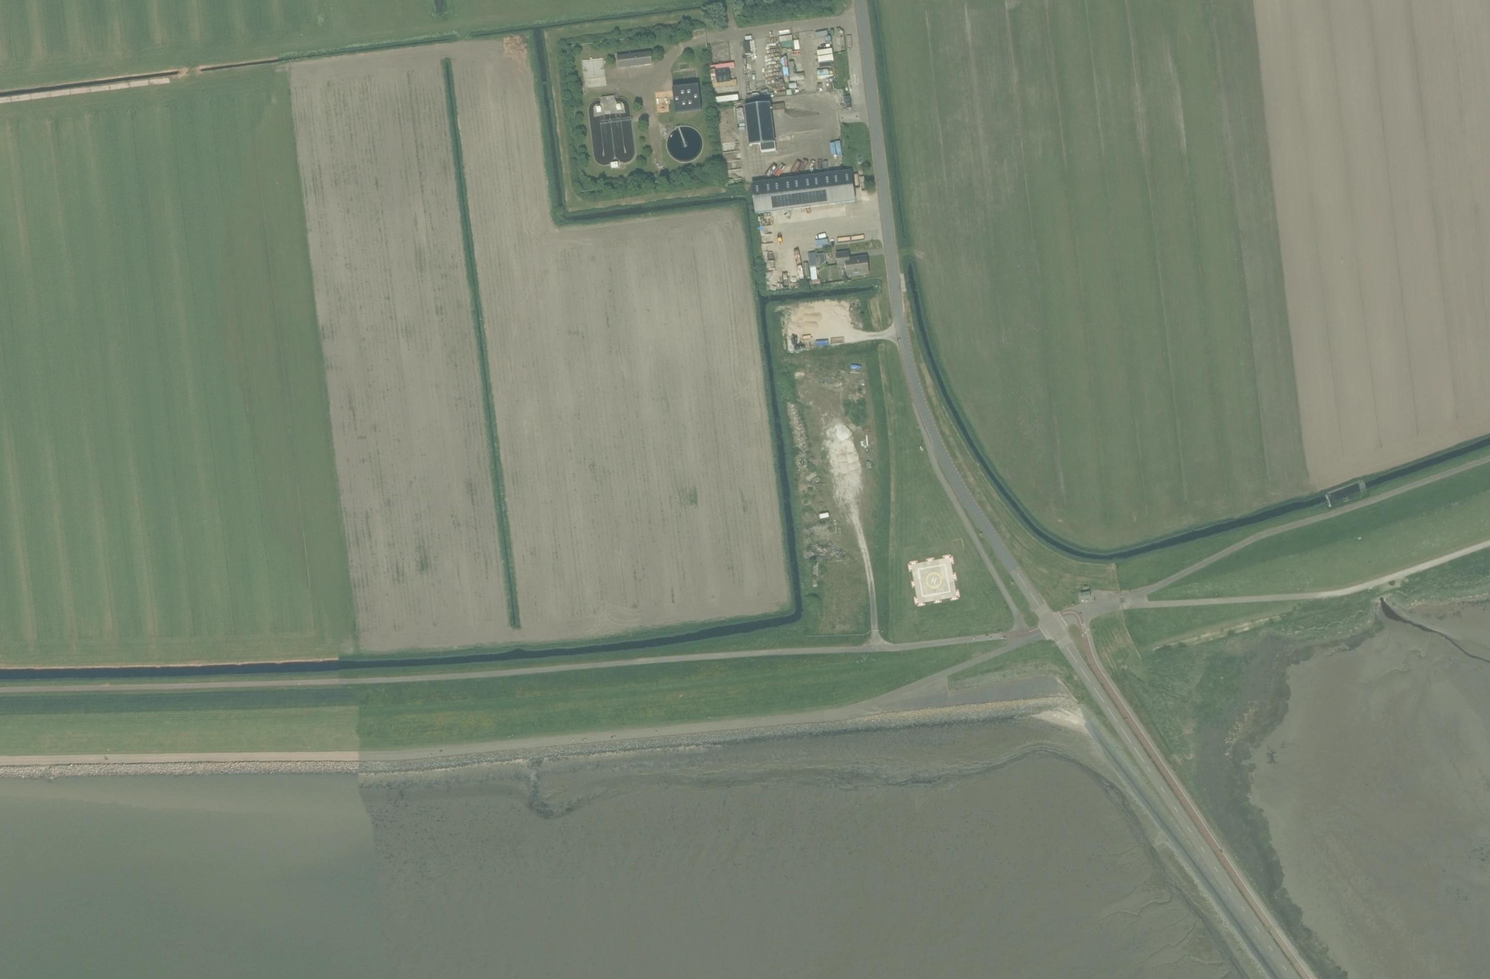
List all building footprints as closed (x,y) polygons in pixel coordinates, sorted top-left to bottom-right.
[(651,52),(617,57),(618,69),(652,65),(651,52)] [(605,57),(583,60),(588,87),(609,84),(605,57)] [(715,65),(718,85),(735,83),(734,71),(733,71),(732,63),(715,65)] [(698,86),(672,89),(675,113),(701,110),(698,86)] [(593,112),(594,119),(609,117),(614,155),(614,160),(613,162),(611,165),(612,173),(626,172),(625,166),(624,166),(620,164),(618,162),(616,159),(616,155),(612,117),(626,116),(625,109),(624,107),(622,105),(619,105),(616,105),(614,101),(612,99),(601,100),(600,102),(599,107),(596,108),(593,110),(593,112)] [(776,151),(770,104),(744,107),(749,146),(761,145),(762,153),(776,151)] [(851,171),(752,184),(756,214),(855,202),(851,171)] [(824,253),(817,254),(818,266),(825,265),(824,253)] [(848,253),(836,255),(838,267),(846,266),(847,276),(868,273),(866,258),(849,260),(848,253)] [(916,584),(919,602),(958,595),(952,557),(929,561),(930,567),(921,568),(923,583),(916,584)] [(1091,599),(1089,592),(1080,594),(1082,601),(1091,599)]
